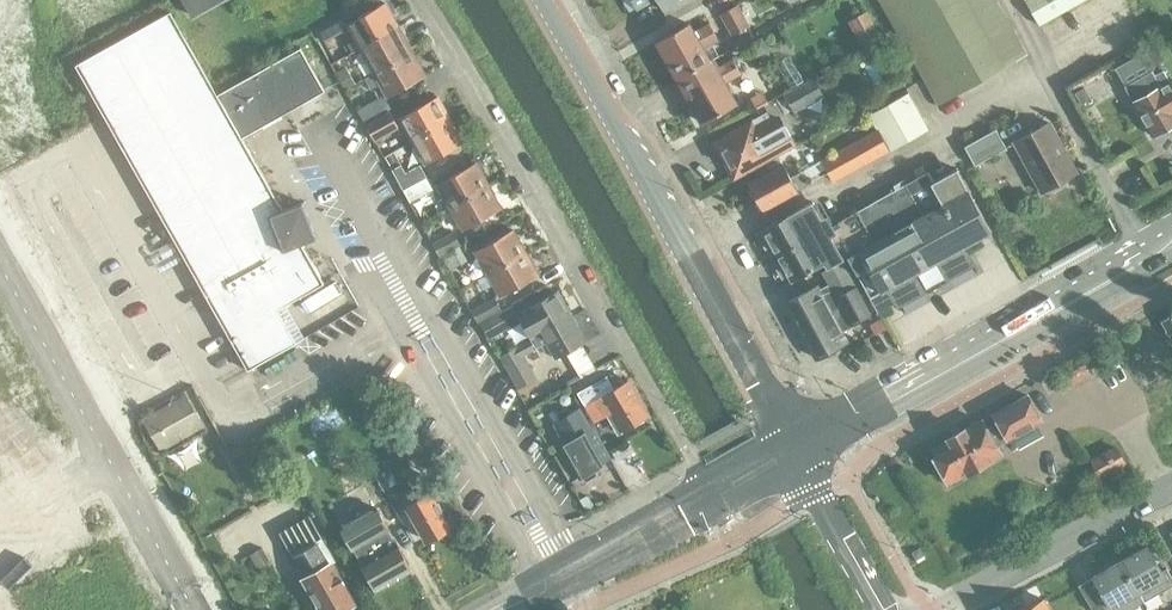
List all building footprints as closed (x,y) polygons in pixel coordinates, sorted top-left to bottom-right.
[(191,16),(220,0),(183,0),(191,16)] [(666,11),(686,0),(659,0),(666,11)] [(953,96),(1027,54),(997,0),(878,0),(938,105),(953,96)] [(1085,0),(1026,0),(1040,25),(1085,0)] [(355,52),(362,48),(399,27),(385,2),(348,22),(356,38),(349,41),(355,52)] [(749,24),(738,4),(721,13),(733,34),(749,24)] [(176,8),(84,55),(244,369),(307,337),(288,300),(327,280),(306,239),(320,232),(302,197),(284,207),(245,131),(328,89),(305,44),(217,89),(176,8)] [(862,47),(882,36),(867,9),(848,20),(862,47)] [(349,27),(344,17),(320,30),(325,40),(349,27)] [(680,81),(714,61),(713,58),(719,55),(713,45),(719,40),(709,21),(695,29),(691,21),(657,40),(680,81)] [(399,27),(362,48),(375,72),(413,51),(399,27)] [(762,36),(747,44),(755,59),(770,50),(762,36)] [(1116,67),(1125,83),(1153,135),(1171,125),(1171,79),(1169,80),(1163,70),(1155,75),(1152,71),(1155,65),(1147,50),(1116,67)] [(389,96),(427,76),(413,51),(375,72),(366,77),(372,87),(381,82),(389,96)] [(714,61),(680,81),(703,122),(739,102),(727,83),(742,73),(732,57),(717,66),(714,61)] [(346,89),(357,84),(347,65),(336,70),(346,89)] [(824,97),(814,78),(784,93),(794,113),(824,97)] [(930,128),(911,96),(909,92),(868,115),(875,127),(821,160),(834,182),(930,128)] [(393,109),(385,94),(358,109),(365,123),(389,111),(393,109)] [(450,119),(437,95),(398,118),(411,141),(450,119)] [(389,111),(365,123),(375,140),(398,127),(389,111)] [(732,173),(734,172),(737,176),(797,142),(782,117),(774,122),(768,111),(714,142),(724,160),(727,158),(730,164),(728,165),(732,173)] [(450,118),(450,119),(411,141),(424,165),(464,142),(450,118)] [(1078,172),(1049,122),(1013,142),(1042,192),(1049,188),(1053,190),(1060,185),(1061,181),(1078,172)] [(1006,147),(996,128),(964,146),(975,165),(1006,147)] [(451,206),(488,185),(475,162),(438,183),(451,206)] [(753,193),(763,210),(809,184),(801,171),(791,176),(784,163),(747,183),(749,187),(748,190),(750,193),(753,193)] [(391,169),(403,189),(427,177),(420,164),(405,172),(401,164),(391,169)] [(922,213),(848,255),(863,283),(870,298),(873,303),(875,303),(893,292),(899,304),(973,263),(963,246),(991,230),(957,168),(931,182),(926,171),(905,183),(922,213)] [(434,189),(427,177),(403,189),(410,202),(434,189)] [(812,200),(763,228),(763,229),(792,281),(824,262),(827,267),(848,255),(922,213),(905,183),(834,223),(827,227),(812,200)] [(501,209),(488,185),(451,206),(464,229),(501,209)] [(488,273),(526,251),(512,228),(475,249),(488,273)] [(433,243),(440,255),(454,248),(460,244),(453,231),(433,243)] [(454,248),(440,255),(449,271),(469,259),(460,244),(454,248)] [(495,284),(502,296),(539,275),(526,251),(488,273),(480,278),(486,289),(495,284)] [(858,287),(863,283),(848,257),(823,271),(823,272),(831,285),(822,291),(818,284),(786,303),(816,358),(849,341),(843,330),(872,314),(858,287)] [(571,315),(557,290),(527,307),(528,309),(518,315),(520,321),(530,338),(571,315)] [(472,310),(478,321),(501,308),(495,297),(472,310)] [(520,321),(518,315),(511,303),(480,321),(490,339),(520,321)] [(1171,338),(1171,314),(1161,320),(1171,338)] [(571,315),(530,338),(498,355),(518,389),(537,378),(523,356),(545,343),(555,360),(586,342),(571,315)] [(589,357),(574,366),(581,378),(596,369),(589,357)] [(611,374),(584,390),(600,416),(609,410),(622,432),(650,416),(629,378),(617,385),(611,374)] [(160,451),(204,425),(186,393),(142,418),(160,451)] [(1000,421),(988,428),(983,419),(949,438),(953,446),(935,457),(949,483),(968,472),(1002,453),(993,437),(1005,430),(1010,439),(1044,420),(1029,393),(995,412),(1000,421)] [(579,426),(583,433),(561,447),(580,477),(581,476),(587,480),(596,474),(595,468),(603,463),(591,444),(599,439),(579,408),(553,424),(561,437),(579,426)] [(414,435),(379,455),(386,468),(421,448),(414,435)] [(1101,477),(1125,464),(1115,445),(1091,459),(1101,477)] [(386,469),(378,474),(388,490),(396,485),(386,469)] [(418,497),(406,504),(426,541),(452,527),(421,472),(408,480),(418,497)] [(376,589),(411,570),(376,507),(341,527),(376,589)] [(333,562),(337,560),(311,514),(280,533),(304,576),(302,577),(320,609),(341,609),(355,602),(333,562)] [(1120,560),(1143,601),(1171,585),(1171,577),(1166,566),(1161,569),(1147,544),(1120,560)] [(263,547),(251,554),(259,569),(271,562),(263,547)] [(1120,560),(1093,575),(1093,576),(1078,584),(1092,609),(1102,604),(1106,609),(1127,609),(1143,601),(1120,560)] [(1021,609),(1050,609),(1043,598),(1021,609)]
